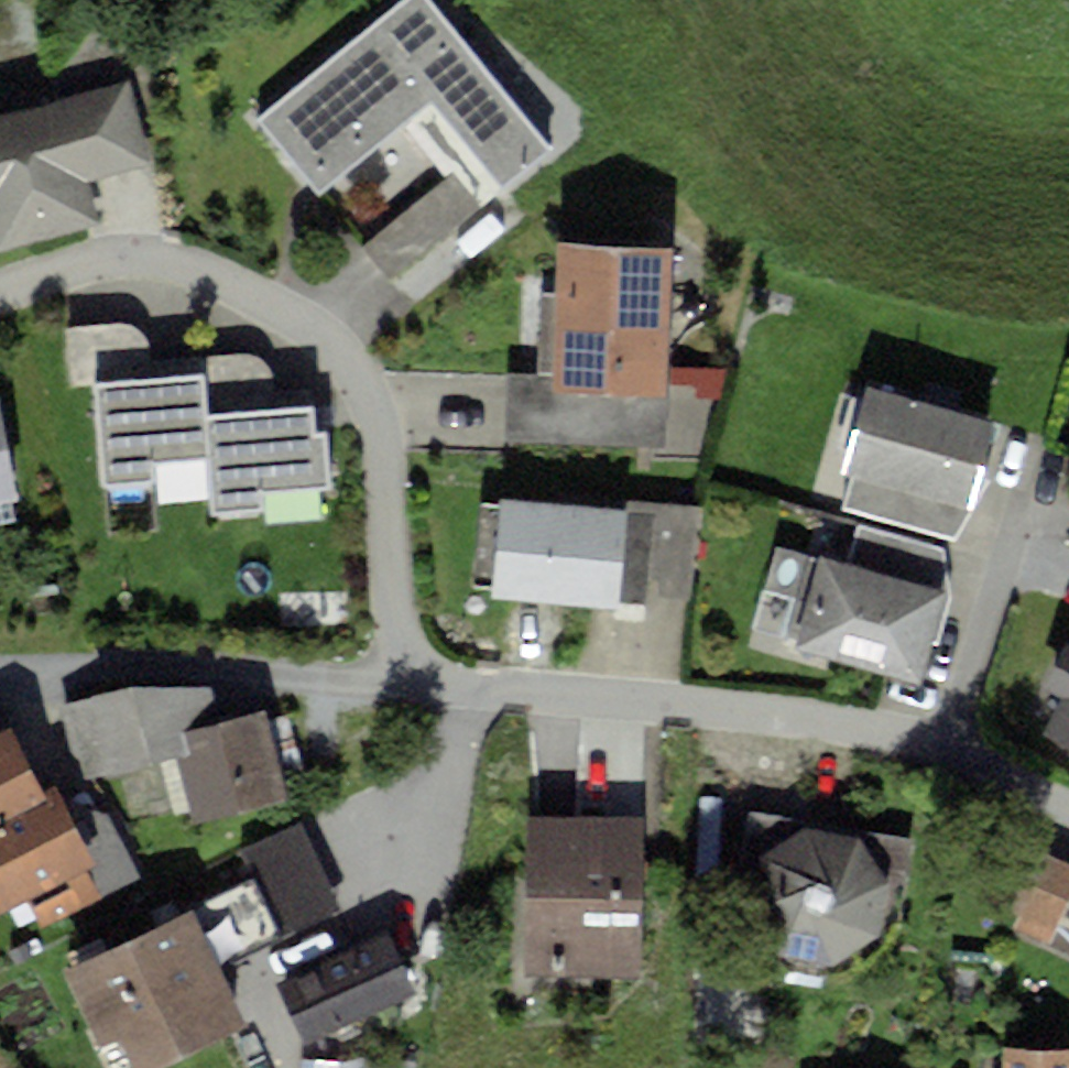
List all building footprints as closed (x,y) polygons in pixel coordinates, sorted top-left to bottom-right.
[(420,3),(268,122),(328,199),(438,114),(478,166),(370,250),(396,284),(548,166),(420,3)] [(0,112),(0,249),(95,228),(84,180),(147,166),(128,83),(0,112)] [(673,248),(561,243),(554,387),(666,393),(673,248)] [(730,401),(732,370),(676,366),(674,397),(730,401)] [(202,381),(99,387),(105,490),(157,487),(156,463),(207,460),(204,409),(202,381)] [(1000,423),(870,385),(846,465),(854,468),(976,504),(1000,423)] [(320,432),(318,402),(204,409),(207,460),(210,518),(267,515),(266,497),(336,493),(333,432),(320,432)] [(24,505),(6,405),(0,406),(0,509),(24,505)] [(950,536),(976,504),(854,468),(842,505),(950,536)] [(632,518),(503,505),(493,601),(622,614),(632,518)] [(699,513),(636,507),(627,599),(691,605),(699,513)] [(845,568),(950,597),(941,547),(855,526),(845,568)] [(845,568),(825,563),(801,653),(925,687),(950,597),(845,568)] [(142,687),(72,709),(86,782),(179,761),(193,825),(292,805),(267,697),(142,687)] [(1049,742),(1068,753),(1068,703),(1049,742)] [(0,748),(0,830),(45,806),(11,742),(0,748)] [(0,839),(0,918),(97,871),(65,807),(0,839)] [(913,856),(745,815),(723,902),(749,951),(782,976),(820,980),(871,965),(891,943),(913,856)] [(637,818),(517,823),(524,985),(644,980),(637,818)] [(1003,837),(971,905),(1068,950),(1068,868),(1003,837)] [(254,876),(193,907),(216,960),(278,935),(254,876)] [(193,907),(63,963),(99,1047),(120,1037),(134,1067),(242,1021),(216,960),(193,907)] [(385,939),(277,993),(308,1055),(416,1001),(385,939)]
